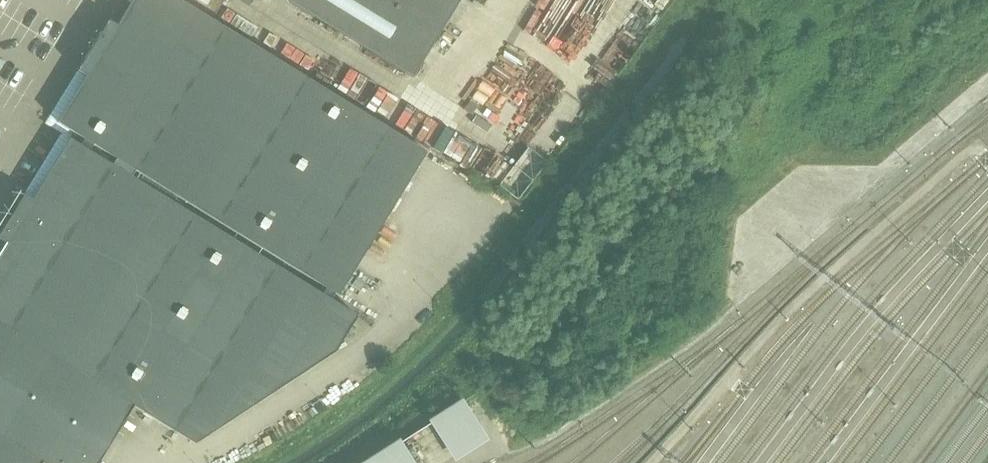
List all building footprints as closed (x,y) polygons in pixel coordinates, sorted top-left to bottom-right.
[(65,125),(64,127),(337,295),(426,151),(180,0),(142,0),(123,29),(115,24),(84,75),(92,80),(65,125)] [(460,0),(291,0),(415,75),(460,0)] [(0,250),(0,322),(134,404),(195,442),(336,349),(358,314),(70,136),(33,197),(24,192),(0,232),(0,237),(6,241),(0,250)] [(42,460),(46,462),(97,462),(134,404),(0,322),(0,434),(42,460)] [(484,438),(461,403),(433,421),(455,456),(484,438)] [(0,434),(0,462),(41,462),(42,460),(0,434)] [(398,443),(367,462),(411,462),(398,443)]
